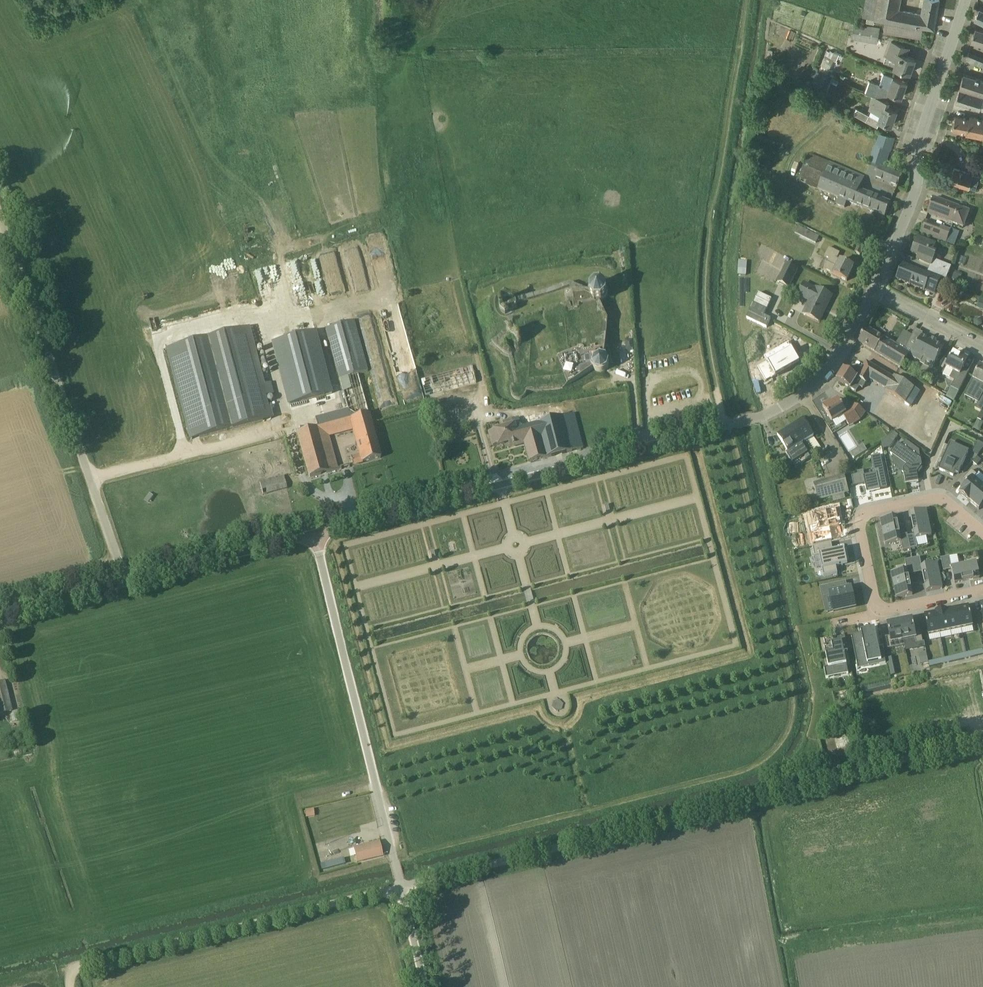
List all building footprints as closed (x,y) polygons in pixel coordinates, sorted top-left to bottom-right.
[(863,16),(885,20),(883,32),(921,38),(923,27),(934,29),(939,0),(924,0),(922,13),(903,10),(903,11),(897,10),(899,0),(866,0),(863,16)] [(979,8),(974,19),(982,23),(982,10),(979,8)] [(880,28),(855,24),(852,39),(877,43),(880,28)] [(976,28),(971,42),(982,45),(982,31),(976,28)] [(901,54),(904,47),(904,46),(891,41),(886,55),(896,59),(893,67),(910,73),(915,59),(901,54)] [(831,75),(837,60),(836,60),(839,53),(834,51),(831,58),(825,55),(819,69),(831,75)] [(967,60),(982,67),(982,57),(975,54),(968,52),(967,60)] [(831,75),(819,69),(814,67),(808,81),(825,89),(831,75)] [(907,82),(892,76),(884,73),(880,85),(869,81),(865,93),(874,95),(886,100),(888,92),(901,97),(907,82)] [(963,74),(959,88),(982,95),(982,80),(963,74)] [(982,97),(959,90),(955,101),(980,109),(982,97)] [(889,101),(886,100),(874,95),(868,110),(871,111),(870,115),(857,108),(854,113),(876,126),(880,120),(891,125),(896,110),(887,107),(889,101)] [(969,116),(969,118),(955,116),(952,129),(966,132),(966,134),(982,137),(982,119),(969,116)] [(864,179),(849,173),(830,163),(809,154),(798,181),(839,198),(837,205),(844,208),(847,202),(861,207),(860,209),(862,209),(862,208),(885,217),(891,204),(859,192),(864,179)] [(902,177),(885,170),(879,167),(875,179),(897,188),(902,177)] [(979,176),(973,174),(954,168),(950,181),(960,185),(959,186),(968,189),(969,187),(975,189),(979,176)] [(969,212),(955,207),(933,199),(927,214),(963,228),(969,212)] [(951,231),(925,222),(921,233),(946,243),(951,231)] [(798,226),(795,233),(816,244),(819,237),(798,226)] [(951,268),(934,261),(936,254),(932,252),(935,245),(918,238),(912,254),(923,259),(922,262),(931,266),(928,273),(946,280),(951,268)] [(854,267),(840,260),(843,255),(829,248),(824,258),(828,260),(824,270),(835,275),(835,276),(847,281),(854,267)] [(747,261),(739,261),(738,275),(746,275),(747,261)] [(798,270),(787,264),(778,282),(789,288),(798,270)] [(902,265),(896,279),(925,291),(927,288),(936,292),(941,281),(902,265)] [(963,274),(956,271),(952,279),(959,282),(963,274)] [(590,288),(590,291),(590,293),(590,295),(589,295),(585,293),(573,294),(576,346),(557,354),(568,383),(568,384),(593,368),(597,371),(599,371),(603,371),(605,370),(607,369),(608,367),(609,365),(609,364),(609,361),(608,360),(607,357),(604,355),(604,354),(608,319),(599,300),(602,300),(607,295),(607,288),(602,283),(595,283),(590,288)] [(831,296),(817,289),(816,290),(805,284),(799,296),(810,302),(804,314),(819,322),(825,311),(823,310),(825,306),(826,306),(831,296)] [(757,293),(744,317),(764,329),(768,320),(761,316),(770,300),(757,293)] [(368,372),(354,321),(329,328),(326,329),(327,333),(339,380),(340,379),(340,380),(358,375),(368,372)] [(265,397),(268,396),(273,395),(270,383),(264,384),(262,385),(247,328),(168,349),(191,440),(271,419),(265,397)] [(867,328),(858,342),(860,344),(901,368),(909,355),(909,354),(904,351),(867,328)] [(314,333),(274,343),(290,404),(319,396),(317,387),(328,384),(314,333)] [(908,345),(904,351),(909,354),(909,355),(921,362),(923,358),(935,364),(939,356),(943,348),(922,336),(920,340),(912,336),(908,345)] [(626,352),(635,351),(634,340),(625,341),(626,352)] [(787,345),(773,353),(776,359),(757,369),(766,383),(789,370),(785,364),(794,359),(787,345)] [(946,368),(943,375),(955,381),(951,387),(959,391),(962,385),(969,371),(963,368),(968,360),(954,353),(946,368)] [(844,369),(837,381),(851,389),(856,392),(860,387),(863,389),(869,379),(887,390),(886,392),(905,403),(911,407),(920,391),(914,388),(895,376),(894,378),(867,362),(857,378),(845,370),(844,369)] [(473,366),(422,378),(426,396),(477,383),(473,366)] [(965,397),(978,403),(981,397),(982,395),(982,368),(980,366),(973,380),(969,387),(965,397)] [(975,409),(981,412),(982,408),(982,398),(981,397),(978,403),(975,409)] [(831,402),(823,407),(832,421),(842,417),(848,425),(854,422),(855,424),(861,419),(865,412),(855,405),(851,410),(846,413),(838,400),(832,404),(831,402)] [(381,459),(368,414),(298,433),(310,478),(340,470),(335,453),(333,454),(328,436),(353,429),(360,456),(351,458),(353,466),(381,459)] [(574,414),(538,423),(535,414),(518,418),(517,417),(511,419),(513,425),(490,431),(494,447),(509,442),(510,447),(525,443),(530,461),(530,462),(583,449),(574,414)] [(778,435),(788,453),(787,454),(795,467),(812,457),(811,455),(815,452),(808,440),(814,436),(803,419),(793,426),(794,428),(779,436),(778,435)] [(973,452),(979,455),(982,450),(982,444),(978,442),(973,452)] [(898,443),(890,454),(892,455),(907,466),(904,470),(904,473),(906,484),(919,482),(918,476),(917,473),(922,466),(921,460),(902,446),(898,443)] [(939,468),(938,469),(940,470),(944,471),(945,472),(945,471),(951,474),(953,476),(955,472),(957,473),(959,474),(960,473),(959,472),(969,452),(969,451),(968,450),(964,448),(962,453),(953,449),(954,448),(950,447),(950,446),(949,446),(948,447),(939,468)] [(855,459),(860,456),(856,450),(851,453),(855,459)] [(855,476),(852,476),(854,486),(865,484),(867,493),(870,493),(870,492),(874,491),(880,490),(888,488),(881,455),(871,457),(874,474),(865,476),(863,471),(858,472),(858,474),(855,476)] [(973,462),(977,466),(981,461),(977,457),(973,462)] [(968,484),(960,494),(970,502),(982,486),(974,479),(977,475),(972,470),(964,480),(968,484)] [(284,476),(260,482),(263,494),(287,488),(284,476)] [(845,476),(814,484),(818,500),(831,497),(844,494),(849,492),(846,478),(845,476)] [(970,502),(979,510),(982,505),(982,487),(982,486),(970,502)] [(804,526),(808,542),(836,535),(833,523),(841,521),(837,504),(808,511),(811,524),(804,526)] [(915,535),(908,536),(910,549),(917,548),(916,539),(932,535),(927,510),(910,513),(915,535)] [(897,516),(880,520),(886,545),(901,542),(902,542),(901,536),(897,516)] [(907,535),(901,536),(902,542),(901,542),(903,551),(910,549),(908,536),(907,535)] [(831,543),(813,547),(815,557),(819,556),(823,575),(824,577),(838,574),(836,567),(843,565),(848,565),(847,560),(849,559),(847,549),(845,550),(845,549),(833,551),(831,543)] [(950,557),(941,559),(944,571),(952,570),(955,583),(980,578),(977,562),(952,567),(950,557)] [(920,558),(912,559),(915,573),(922,572),(921,566),(922,566),(920,558)] [(912,559),(906,560),(908,569),(909,575),(915,573),(912,559)] [(922,566),(921,566),(922,572),(926,592),(943,589),(937,563),(922,566)] [(908,569),(891,573),(897,598),(913,595),(909,575),(908,569)] [(841,583),(821,588),(824,599),(831,597),(834,612),(856,607),(852,588),(847,589),(842,590),(841,583)] [(969,607),(957,609),(961,629),(973,627),(969,607)] [(957,609),(947,612),(951,631),(961,629),(957,609)] [(947,611),(936,613),(936,614),(940,633),(951,631),(947,612),(947,611)] [(936,614),(925,616),(929,636),(940,633),(936,614)] [(912,619),(900,621),(904,641),(916,639),(917,643),(923,642),(921,630),(915,631),(912,619)] [(890,636),(884,638),(887,649),(905,646),(904,641),(900,621),(888,624),(890,636)] [(857,648),(854,648),(857,662),(867,660),(868,664),(879,662),(880,664),(886,663),(883,648),(877,649),(876,646),(877,646),(874,631),(859,634),(859,636),(855,637),(856,642),(857,648)] [(834,637),(824,639),(825,645),(824,646),(829,667),(829,668),(832,667),(834,677),(849,674),(844,651),(848,651),(845,637),(844,637),(844,638),(839,639),(839,638),(838,639),(839,643),(839,644),(836,645),(835,643),(834,637)] [(966,653),(967,658),(982,654),(982,649),(966,653)] [(926,652),(919,654),(921,664),(928,662),(926,652)] [(945,658),(929,662),(930,667),(941,664),(946,663),(945,658)] [(0,682),(0,714),(12,710),(4,681),(0,682)] [(838,763),(837,753),(848,752),(846,736),(824,738),(827,764),(838,763)] [(314,809),(305,810),(306,817),(315,816),(314,809)] [(379,842),(354,849),(357,862),(383,856),(379,842)]
